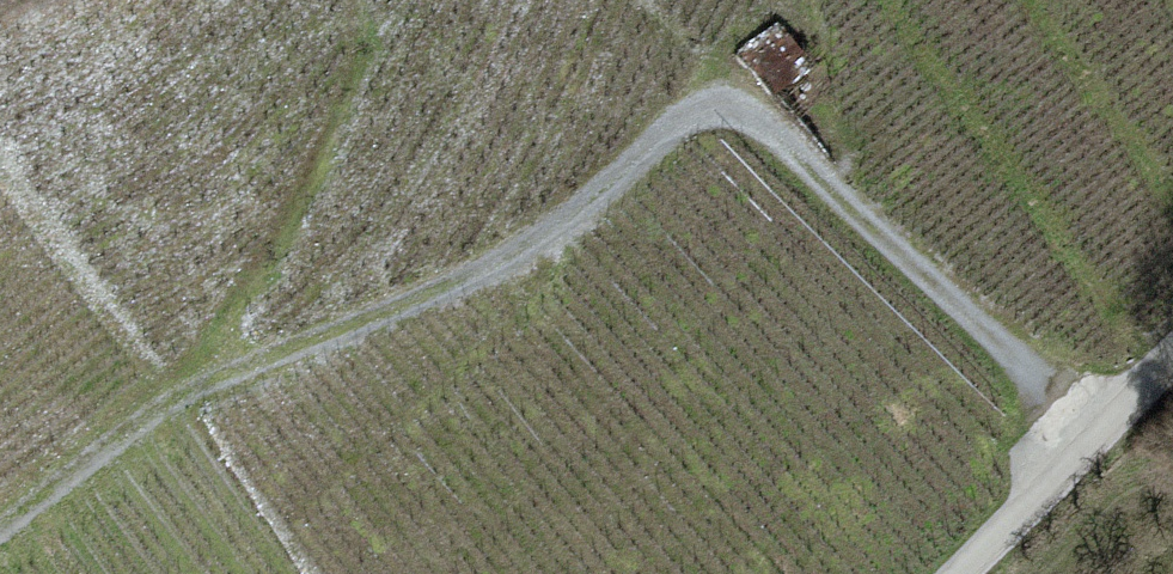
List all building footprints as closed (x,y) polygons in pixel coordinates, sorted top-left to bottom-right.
[(811,65),(778,22),(736,54),(769,97),(811,65)]
